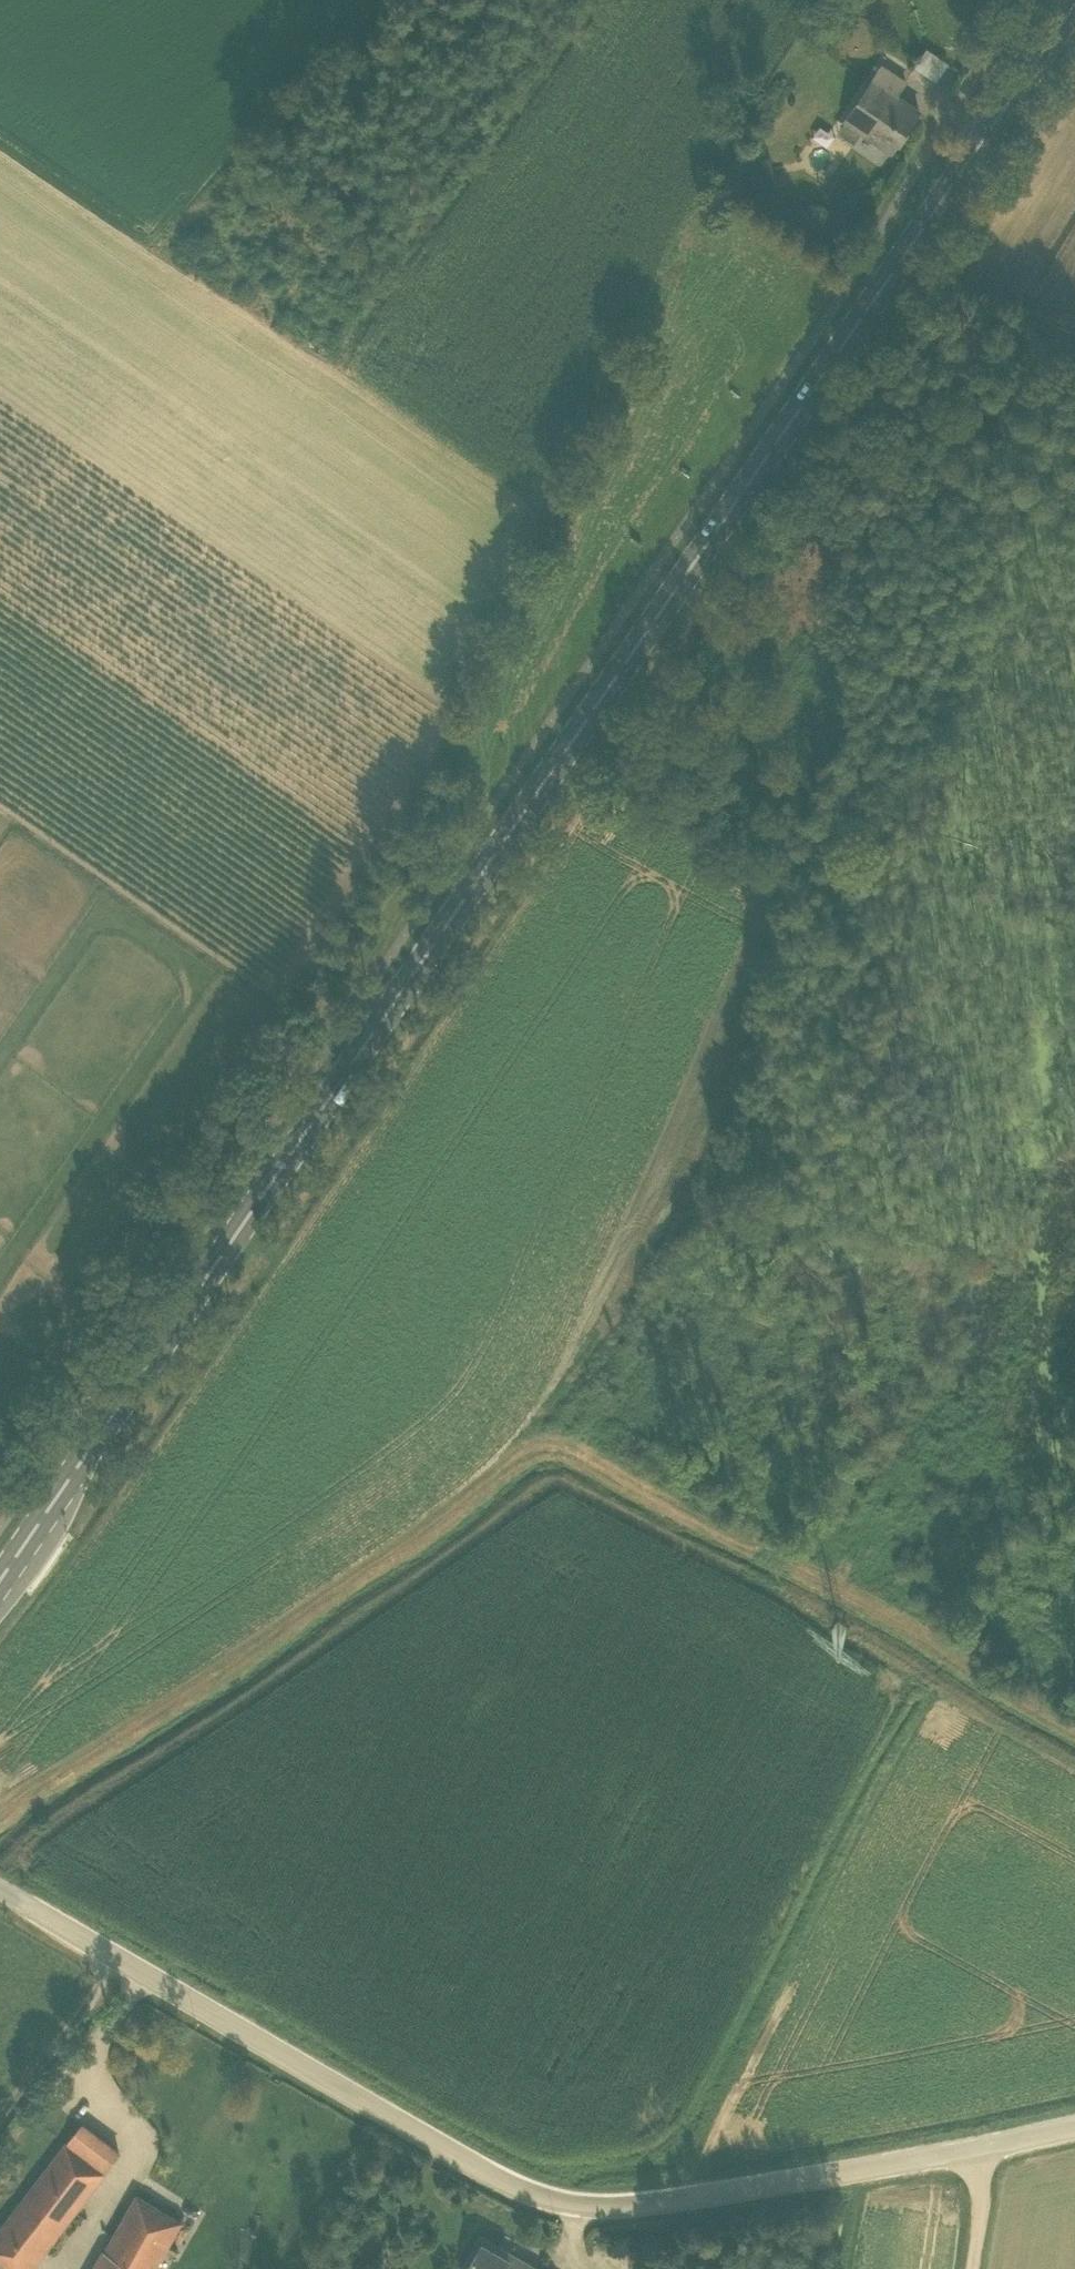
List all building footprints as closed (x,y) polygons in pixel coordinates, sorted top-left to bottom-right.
[(941,80),(950,59),(925,47),(916,68),(941,80)] [(893,151),(920,111),(897,96),(907,82),(883,66),(846,120),(893,151)] [(67,2144),(0,2230),(0,2260),(13,2268),(31,2268),(104,2172),(67,2144)] [(93,2268),(154,2268),(180,2223),(136,2198),(105,2254),(102,2253),(93,2268)] [(508,2251),(501,2247),(499,2251),(483,2242),(467,2268),(541,2268),(508,2251)]
